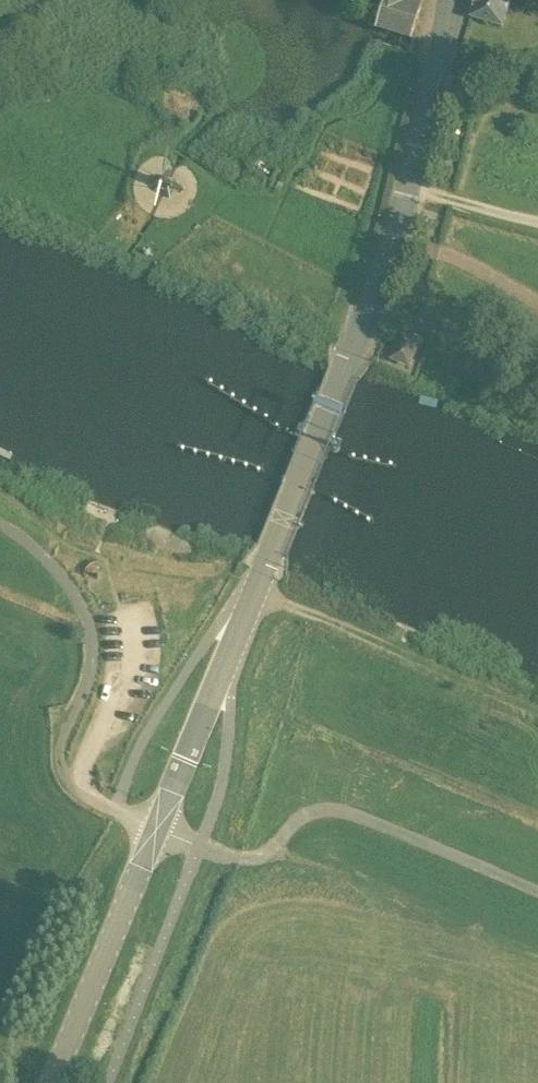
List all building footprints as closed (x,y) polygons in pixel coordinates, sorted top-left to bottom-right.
[(421,6),(409,2),(410,0),(388,0),(379,30),(411,39),(421,6)] [(510,0),(475,0),(470,18),(502,28),(510,0)] [(168,199),(177,183),(162,175),(153,191),(168,199)] [(405,362),(413,358),(412,355),(418,340),(403,334),(397,350),(395,351),(398,359),(405,362)]
